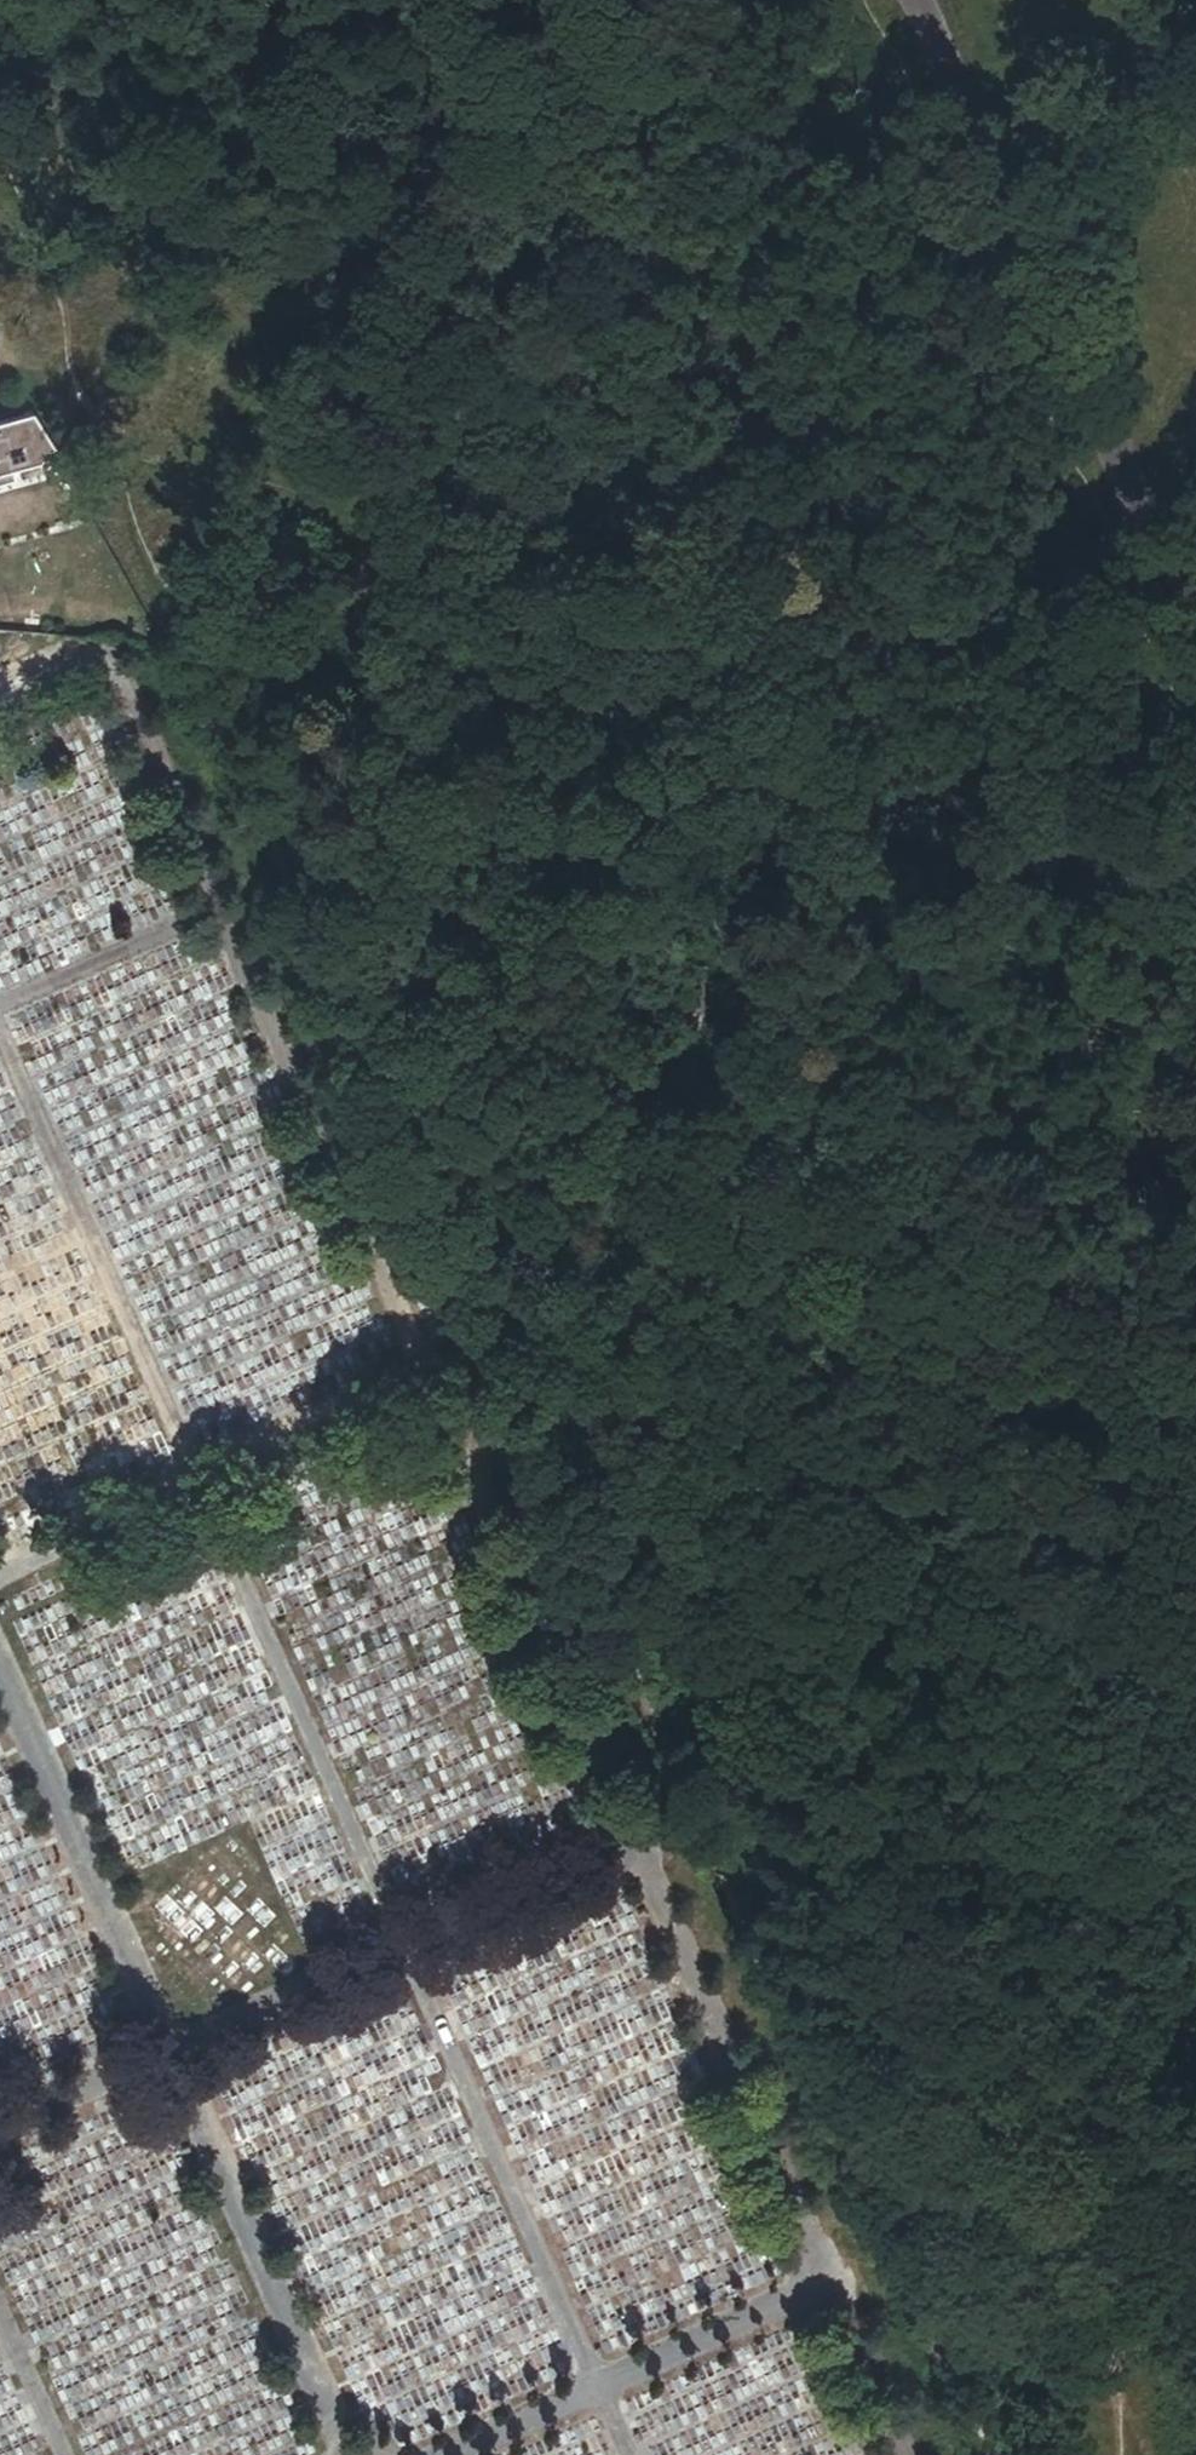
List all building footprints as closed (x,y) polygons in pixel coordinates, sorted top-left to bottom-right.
[(13,483),(10,470),(57,455),(31,412),(0,421),(0,487),(13,483)] [(251,1895),(229,1905),(243,1936),(265,1926),(251,1895)] [(180,1899),(151,1912),(176,1967),(204,1954),(180,1899)] [(190,2014),(195,2011),(186,1990),(180,1993),(190,2014)]
